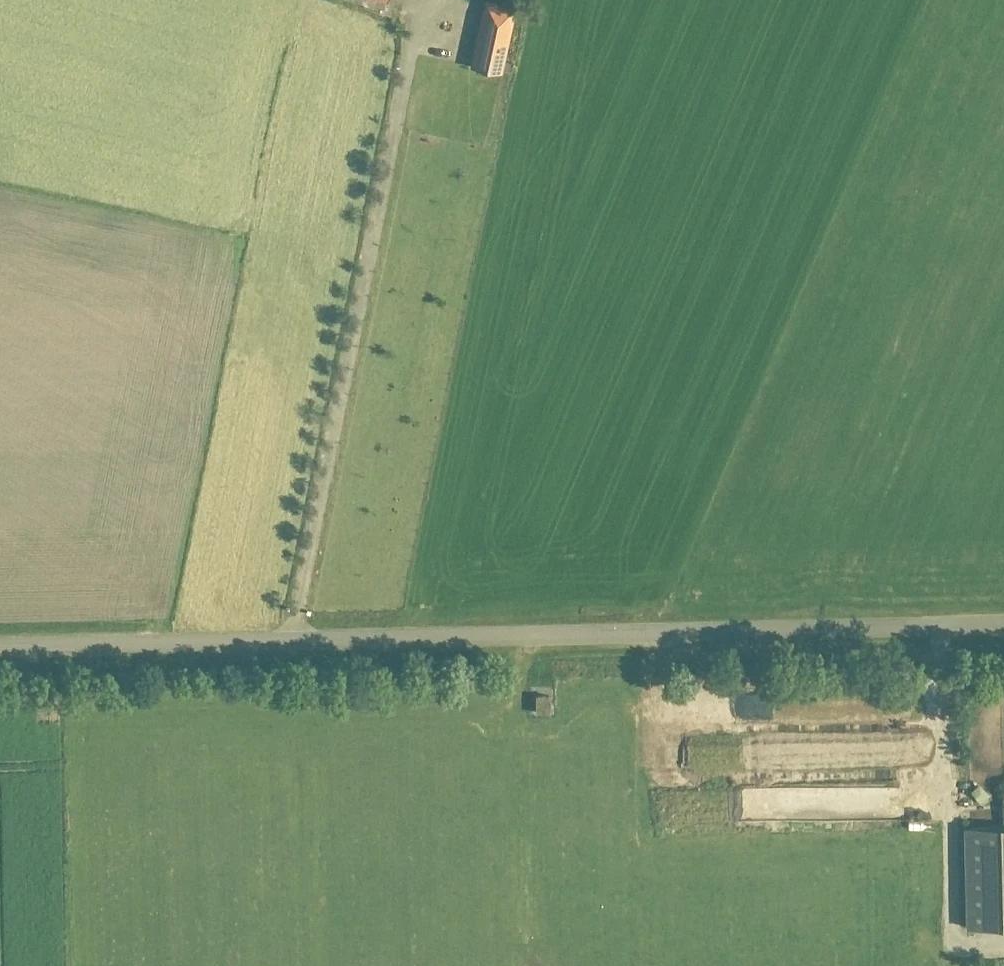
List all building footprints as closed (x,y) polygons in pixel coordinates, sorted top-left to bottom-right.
[(485,20),(475,69),(500,74),(511,25),(485,20)] [(681,704),(683,732),(861,725),(859,697),(681,704)] [(548,715),(548,698),(536,698),(535,715),(548,715)] [(670,749),(671,768),(738,764),(737,745),(670,749)] [(757,816),(826,815),(826,799),(840,799),(840,795),(824,795),(824,791),(766,792),(766,793),(751,793),(751,806),(757,806),(757,816)] [(965,830),(967,930),(1003,930),(1003,830),(965,830)]
